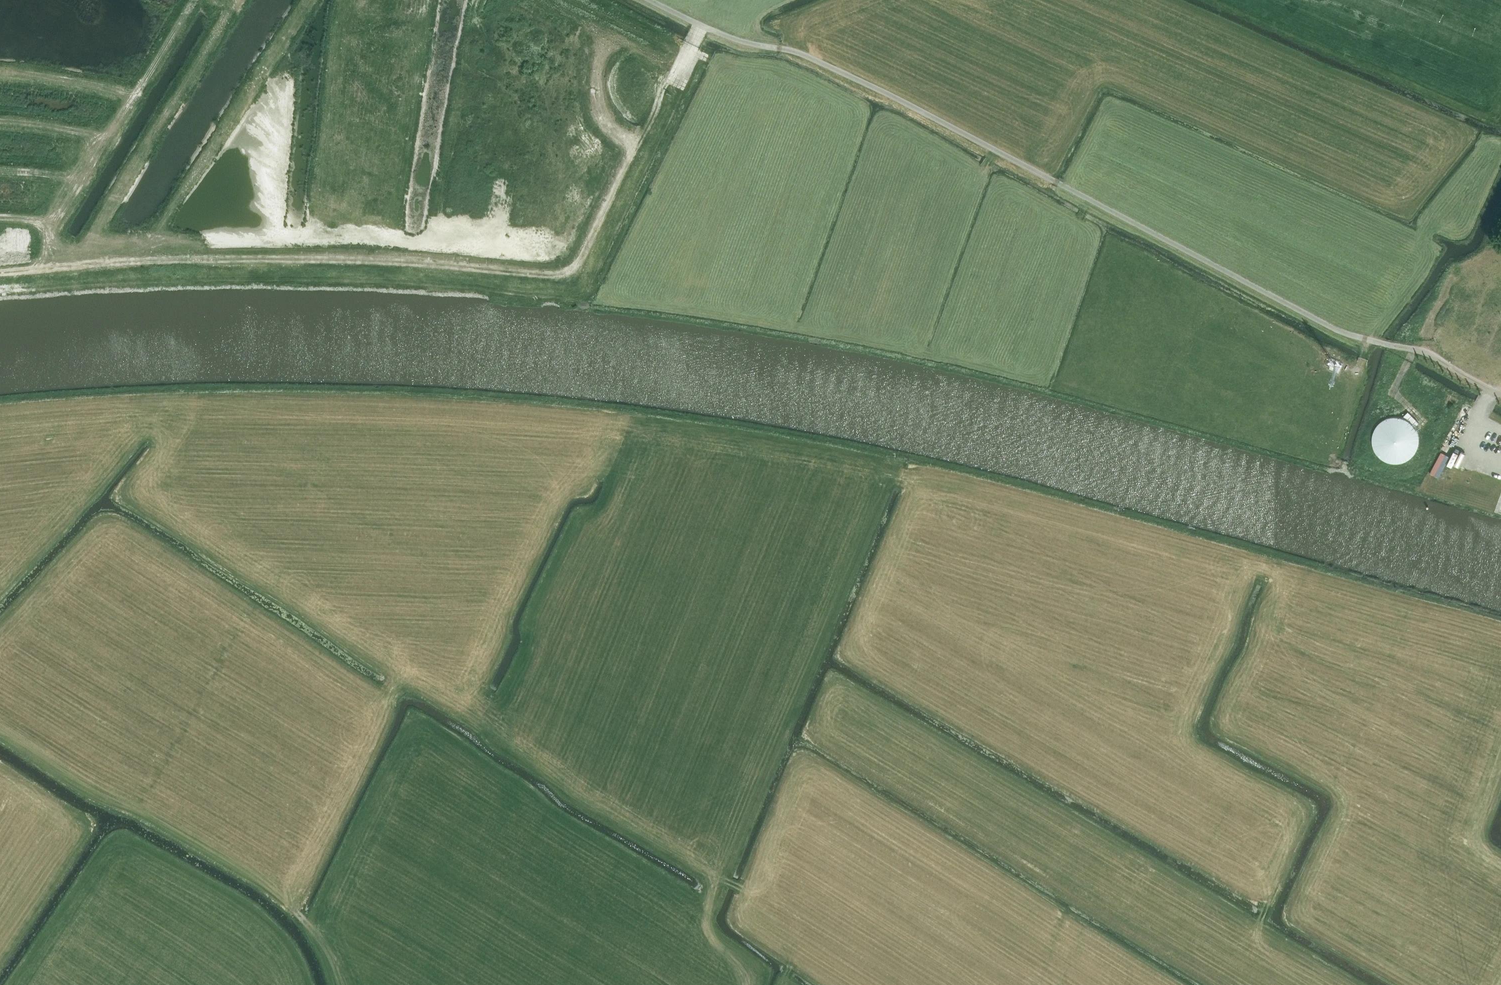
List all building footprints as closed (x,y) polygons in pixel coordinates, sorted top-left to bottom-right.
[(1395,462),(1402,462),(1409,459),(1414,456),(1419,450),(1421,444),(1422,437),(1421,430),(1418,424),(1418,423),(1419,422),(1422,420),(1411,409),(1408,412),(1405,414),(1401,413),(1394,413),(1387,415),(1381,419),(1377,425),(1374,431),(1373,438),(1374,445),(1377,451),(1382,456),(1388,460),(1395,462)]
